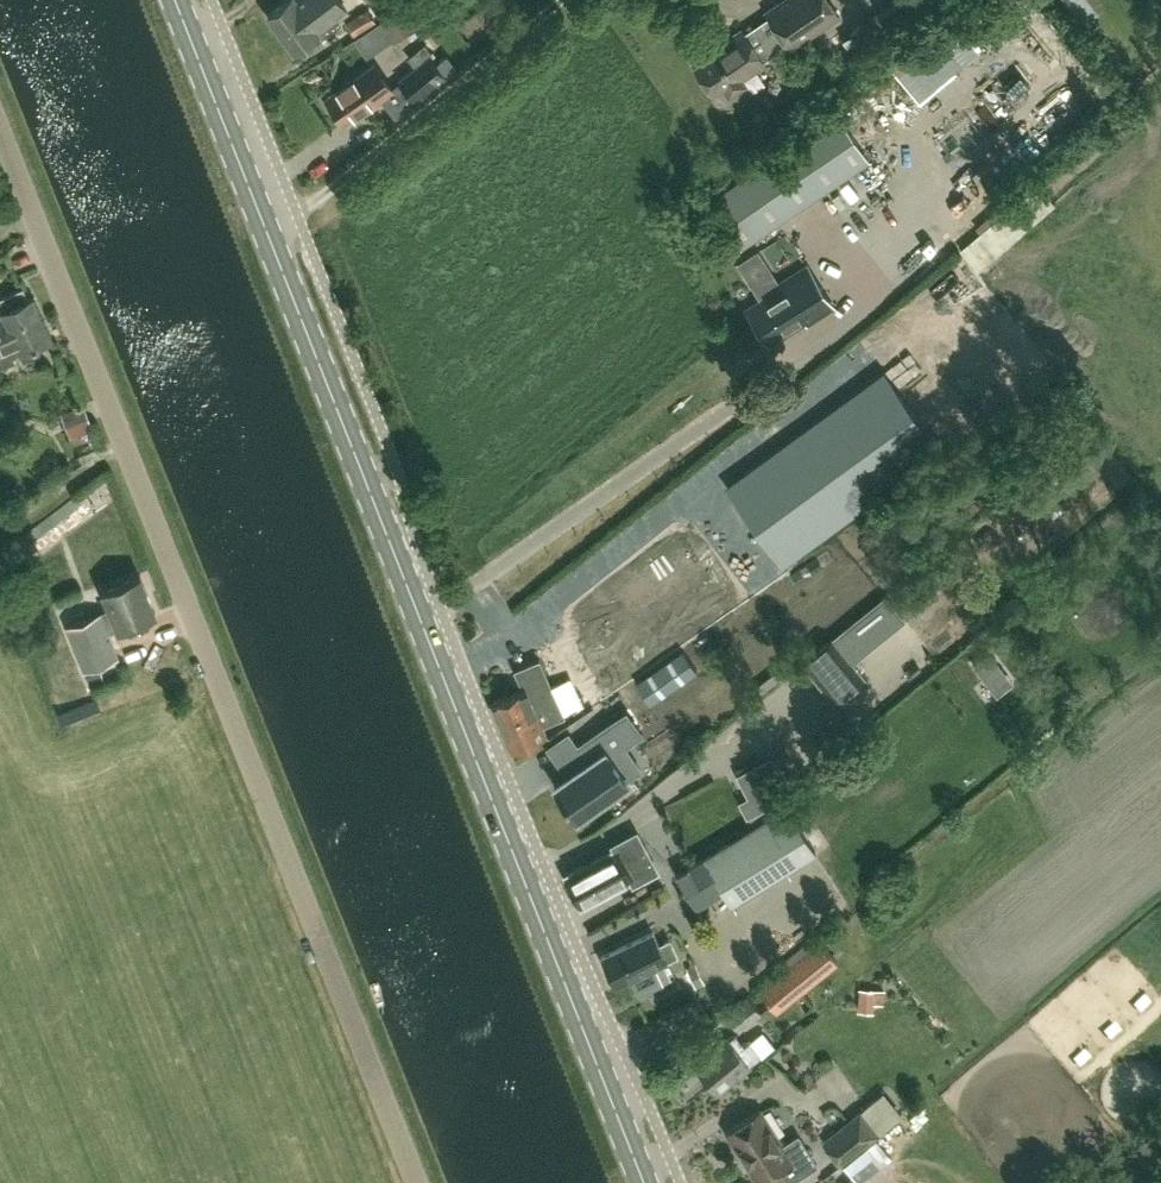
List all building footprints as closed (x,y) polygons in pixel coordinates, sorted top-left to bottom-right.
[(339,22),(336,18),(347,9),(339,0),(287,0),(266,16),(294,51),(312,37),(315,40),(339,22)] [(839,16),(829,0),(782,0),(765,11),(768,16),(744,32),(742,28),(709,50),(712,54),(696,65),(713,90),(720,86),(728,99),(748,86),(744,78),(766,63),(763,60),(787,44),(790,49),(839,16)] [(936,0),(897,0),(869,19),(882,38),(936,0)] [(394,42),(416,27),(401,6),(380,20),(394,42)] [(371,25),(375,21),(367,8),(346,23),(355,36),(371,25)] [(885,59),(919,99),(967,58),(972,54),(969,50),(978,43),(965,27),(959,33),(953,26),(941,37),(929,22),(885,59)] [(415,96),(442,75),(427,57),(431,54),(424,45),(406,59),(413,68),(401,78),(415,96)] [(377,106),(397,90),(374,61),(327,98),(330,101),(326,104),(334,114),(337,112),(347,124),(374,103),(377,106)] [(869,159),(836,111),(708,199),(741,247),(869,159)] [(808,323),(832,307),(805,269),(782,285),(784,288),(747,315),(767,344),(804,318),(808,323)] [(17,346),(23,359),(24,360),(39,353),(36,345),(51,338),(33,296),(28,298),(23,287),(0,297),(0,354),(17,346)] [(785,561),(938,450),(881,371),(728,483),(785,561)] [(26,550),(88,503),(83,497),(76,503),(74,500),(20,541),(26,550)] [(724,550),(561,638),(581,675),(744,587),(724,550)] [(84,672),(120,657),(110,633),(157,614),(142,576),(100,593),(107,610),(66,627),(84,672)] [(708,614),(715,627),(732,619),(725,605),(708,614)] [(862,674),(832,637),(803,662),(832,698),(862,674)] [(635,681),(649,703),(697,670),(682,648),(635,681)] [(1001,667),(989,651),(973,664),(985,679),(1001,667)] [(510,751),(546,735),(541,725),(564,715),(541,663),(518,673),(526,691),(490,707),(510,751)] [(560,683),(575,714),(595,704),(581,674),(560,683)] [(577,817),(626,782),(614,765),(623,758),(617,750),(641,733),(626,711),(578,745),(590,762),(556,786),(577,817)] [(728,906),(816,852),(789,807),(675,876),(695,909),(721,894),(728,906)] [(658,870),(637,830),(611,843),(614,849),(564,875),(579,905),(630,879),(632,883),(658,870)] [(659,943),(652,929),(600,954),(614,984),(631,976),(638,991),(660,981),(653,966),(677,954),(669,938),(659,943)] [(777,1010),(834,962),(818,943),(760,990),(777,1010)] [(868,1007),(895,1011),(897,992),(871,988),(868,1007)] [(739,1030),(761,1012),(748,996),(726,1014),(739,1030)] [(749,1041),(744,1046),(735,1034),(729,1038),(727,1036),(693,1064),(717,1094),(751,1066),(749,1063),(760,1054),(749,1041)] [(861,1110),(823,1141),(841,1164),(879,1132),(902,1114),(884,1092),(861,1110)] [(744,1160),(777,1140),(761,1114),(728,1135),(744,1160)] [(876,1137),(843,1164),(858,1182),(890,1155),(876,1137)] [(744,1160),(758,1182),(764,1182),(775,1176),(780,1182),(796,1182),(818,1169),(799,1139),(783,1149),(777,1140),(744,1160)]
